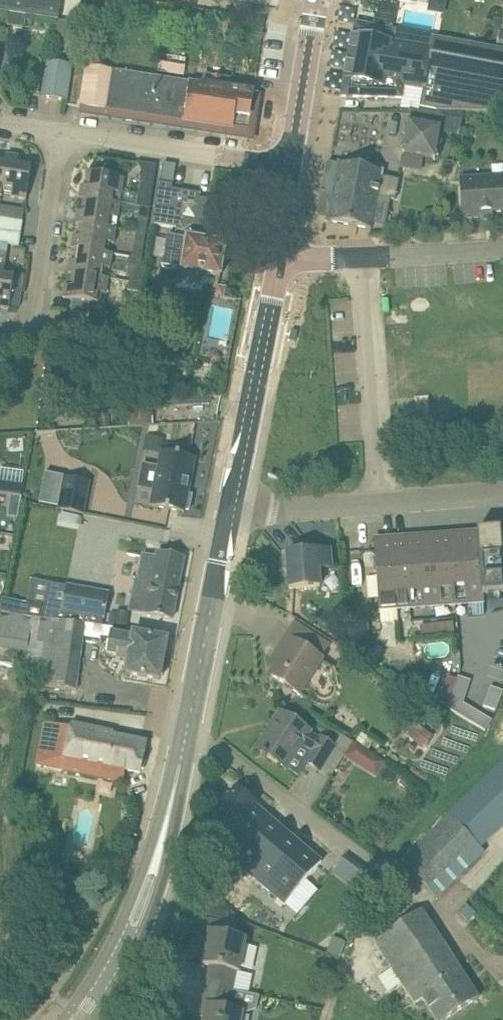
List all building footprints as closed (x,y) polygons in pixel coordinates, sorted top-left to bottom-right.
[(62,0),(0,0),(0,8),(59,18),(62,0)] [(375,25),(356,22),(342,96),(402,96),(404,88),(424,91),(420,108),(436,111),(502,113),(502,48),(498,47),(498,49),(393,28),(393,27),(376,23),(375,25)] [(188,59),(159,55),(157,69),(186,73),(188,59)] [(67,100),(70,80),(72,65),(48,61),(43,96),(67,100)] [(182,122),(188,82),(87,67),(81,106),(182,122)] [(249,129),(254,92),(229,88),(230,79),(205,75),(204,84),(188,82),(182,122),(233,129),(234,127),(249,129)] [(464,119),(431,113),(411,109),(403,154),(436,160),(441,133),(460,137),(464,119)] [(12,191),(12,196),(27,199),(32,163),(19,161),(19,156),(7,155),(6,159),(7,160),(1,190),(2,190),(12,191)] [(384,172),(339,163),(328,221),(371,229),(373,223),(385,225),(391,198),(396,199),(400,180),(383,176),(384,172)] [(116,194),(121,194),(124,178),(89,172),(86,186),(82,185),(80,198),(85,199),(85,197),(115,203),(115,201),(116,194)] [(460,178),(463,218),(484,217),(483,213),(502,211),(502,175),(460,178)] [(150,208),(154,182),(142,180),(138,206),(150,208)] [(173,185),(159,182),(152,225),(166,227),(177,228),(189,230),(207,232),(212,199),(201,198),(201,193),(173,189),(173,185)] [(120,202),(115,201),(115,203),(85,197),(85,199),(83,211),(78,210),(76,223),(81,223),(111,228),(111,227),(112,218),(117,218),(120,202)] [(4,218),(0,218),(0,230),(21,233),(23,221),(4,218)] [(146,234),(148,221),(138,219),(137,232),(146,234)] [(116,228),(111,227),(111,228),(81,223),(79,236),(74,235),(72,248),(77,248),(107,252),(107,251),(109,243),(114,243),(116,228)] [(188,238),(189,230),(177,228),(175,238),(168,237),(163,267),(183,270),(221,276),(226,244),(188,238)] [(10,308),(15,273),(5,271),(9,244),(19,246),(21,233),(0,230),(0,307),(10,308)] [(144,246),(146,234),(137,232),(135,244),(144,246)] [(112,252),(107,251),(107,252),(77,248),(75,261),(70,260),(68,273),(73,273),(104,277),(104,276),(105,267),(110,268),(112,252)] [(142,258),(130,256),(128,266),(141,268),(142,258)] [(108,277),(104,276),(104,277),(73,273),(71,286),(66,285),(65,298),(100,303),(101,292),(106,292),(108,277)] [(141,293),(142,284),(130,282),(128,291),(141,293)] [(153,423),(153,422),(153,405),(130,406),(130,424),(153,423)] [(195,457),(162,451),(152,505),(185,512),(185,508),(190,509),(193,495),(188,494),(195,457)] [(90,481),(66,477),(60,509),(83,513),(90,481)] [(21,496),(23,485),(0,482),(0,493),(21,496)] [(375,538),(378,612),(484,604),(483,594),(502,593),(502,529),(375,538)] [(319,568),(331,567),(330,549),(287,552),(290,588),(320,586),(319,568)] [(184,558),(165,554),(158,553),(157,558),(143,555),(139,580),(136,580),(130,610),(172,618),(184,558)] [(45,617),(103,625),(109,593),(51,582),(45,617)] [(109,626),(127,628),(131,612),(118,609),(117,613),(112,612),(109,626)] [(45,617),(45,619),(31,617),(31,619),(0,615),(0,616),(0,648),(26,652),(25,669),(46,672),(44,686),(76,690),(82,636),(109,640),(107,653),(129,658),(126,673),(160,679),(168,638),(134,632),(133,636),(126,634),(127,628),(109,626),(109,627),(103,626),(103,625),(45,617)] [(279,661),(271,674),(300,693),(322,659),(320,658),(329,644),(295,622),(273,657),(279,661)] [(370,636),(356,636),(357,648),(370,648),(370,636)] [(441,698),(439,703),(449,706),(452,698),(454,691),(457,684),(458,679),(448,676),(448,677),(441,698)] [(458,679),(457,684),(469,688),(471,681),(459,677),(458,679)] [(457,684),(454,691),(466,695),(469,688),(457,684)] [(489,693),(501,698),(502,693),(502,691),(491,687),(489,693)] [(454,691),(452,698),(464,702),(466,695),(454,691)] [(489,693),(486,700),(499,704),(501,698),(489,693)] [(449,706),(449,709),(457,714),(464,703),(464,702),(452,698),(449,706)] [(486,700),(484,706),(496,711),(499,704),(486,700)] [(464,703),(457,714),(463,718),(470,707),(464,703)] [(470,707),(463,718),(469,721),(475,710),(470,707)] [(475,710),(469,721),(474,725),(481,714),(475,710)] [(319,737),(297,722),(280,712),(272,725),(274,727),(260,750),(257,748),(256,749),(264,754),(263,756),(268,759),(270,757),(299,776),(307,764),(321,773),(337,747),(320,736),(319,737)] [(481,714),(474,725),(480,728),(487,717),(481,714)] [(487,717),(480,728),(486,732),(492,721),(487,717)] [(126,738),(71,727),(71,726),(46,721),(36,765),(63,770),(102,777),(122,781),(124,769),(140,772),(146,742),(126,738)] [(352,743),(344,756),(374,776),(383,763),(352,743)] [(238,787),(206,826),(222,839),(225,841),(227,839),(238,850),(232,857),(285,904),(296,891),(312,872),(266,831),(273,823),(266,817),(268,815),(255,805),(256,803),(257,802),(238,787)] [(451,884),(485,851),(486,850),(449,814),(402,860),(437,897),(451,884)] [(458,962),(422,910),(376,943),(417,1002),(425,996),(441,1019),(446,1019),(482,995),(458,961),(458,962)] [(224,934),(227,924),(207,920),(204,935),(209,936),(203,964),(210,965),(206,984),(233,990),(237,971),(239,971),(246,939),(224,934)] [(233,990),(206,984),(201,1007),(207,1008),(205,1019),(241,1019),(243,1012),(246,1013),(256,1009),(259,996),(233,991),(233,990)]
